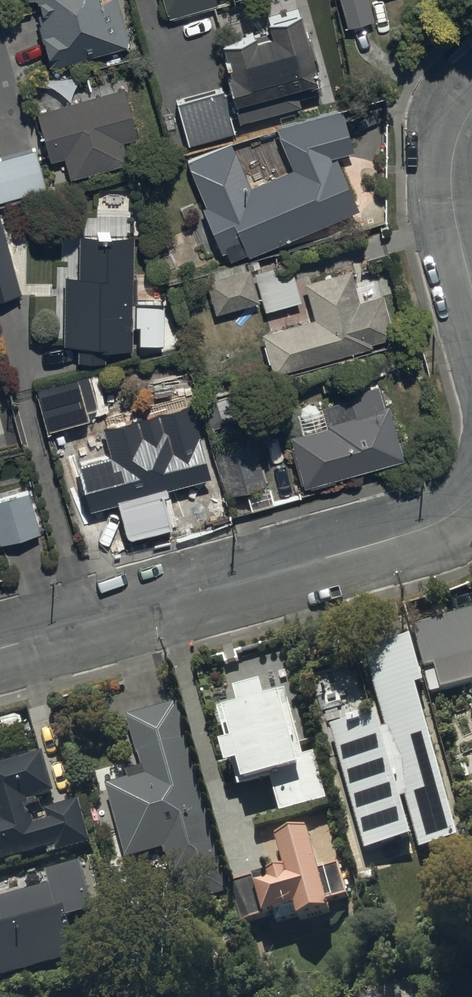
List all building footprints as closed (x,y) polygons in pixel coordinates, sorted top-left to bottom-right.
[(34,7),(51,71),(129,50),(116,0),(111,0),(99,3),(98,0),(21,0),(24,10),(34,7)] [(169,18),(216,7),(215,0),(164,0),(169,18)] [(347,31),(375,24),(369,0),(339,0),(347,31)] [(233,89),(175,106),(189,151),(236,137),(233,128),(310,105),(309,99),(321,95),(300,22),(269,31),(272,42),(258,46),(257,42),(223,52),(233,89)] [(123,92),(36,117),(50,165),(64,161),(70,183),(126,167),(120,146),(137,141),(123,92)] [(231,144),(188,163),(206,209),(203,210),(223,256),(244,245),(250,259),(360,212),(336,160),(355,154),(343,112),(277,131),(293,171),(252,190),(231,144)] [(46,190),(35,153),(0,163),(0,202),(46,190)] [(21,298),(0,222),(0,304),(21,298)] [(96,239),(80,238),(79,281),(65,281),(64,351),(80,351),(79,369),(109,369),(109,357),(133,358),(134,322),(139,322),(140,281),(133,281),(133,242),(112,241),(112,228),(95,228),(96,239)] [(288,261),(252,272),(265,316),(301,305),(288,261)] [(249,272),(206,283),(215,319),(259,308),(249,272)] [(351,272),(304,286),(314,322),(261,337),(273,378),(396,342),(384,297),(360,304),(351,272)] [(67,392),(39,400),(50,438),(77,431),(67,392)] [(380,396),(350,404),(354,419),(288,438),(303,493),(404,465),(402,457),(407,456),(403,438),(396,440),(388,408),(383,410),(380,396)] [(254,447),(213,458),(219,478),(207,482),(197,446),(201,445),(193,415),(188,416),(186,410),(165,415),(167,421),(162,422),(164,427),(105,442),(110,461),(78,469),(90,513),(149,497),(151,506),(169,501),(168,494),(200,486),(204,499),(224,493),(226,499),(266,488),(254,447)] [(0,503),(0,549),(40,538),(28,495),(0,503)] [(416,634),(428,678),(471,666),(471,619),(416,634)] [(412,643),(365,657),(422,857),(461,846),(418,697),(427,695),(412,643)] [(259,675),(232,683),(237,699),(216,705),(237,781),(268,772),(278,810),(327,796),(314,750),(303,753),(284,684),(263,690),(259,675)] [(230,903),(177,709),(128,723),(142,776),(130,780),(132,787),(107,794),(127,865),(164,854),(174,889),(185,886),(192,913),(230,903)] [(349,730),(332,735),(366,860),(412,847),(378,725),(362,729),(359,720),(348,724),(349,730)] [(44,761),(0,772),(0,867),(53,854),(55,861),(91,852),(80,808),(46,816),(49,827),(35,831),(29,807),(53,800),(44,761)] [(285,865),(230,881),(243,923),(275,914),(277,921),(298,915),(300,921),(332,912),(329,902),(348,896),(338,861),(315,867),(303,825),(276,832),(285,865)] [(102,943),(82,871),(47,881),(51,894),(0,908),(0,972),(102,943)]
